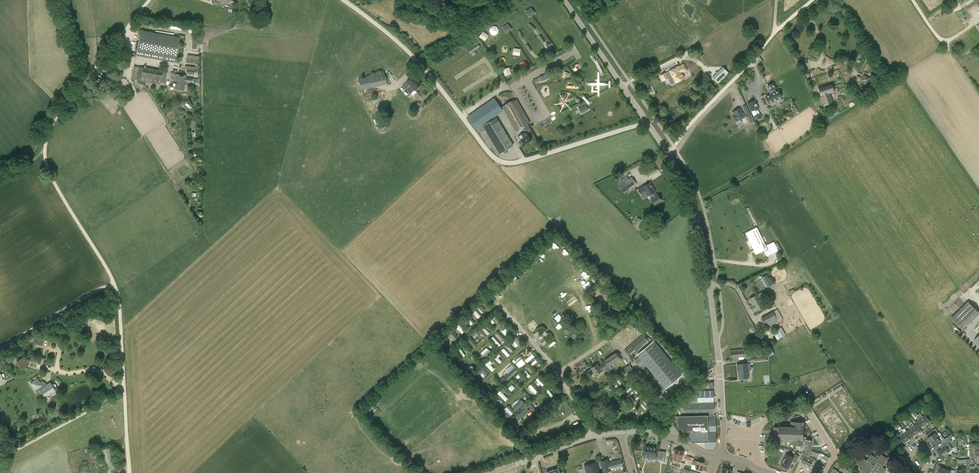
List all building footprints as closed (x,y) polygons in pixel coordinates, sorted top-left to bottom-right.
[(969,8),(975,17),(978,14),(978,9),(976,4),(969,8)] [(531,7),(526,11),(530,17),(532,15),(535,13),(531,7)] [(508,23),(502,28),(506,33),(509,31),(512,29),(508,23)] [(180,37),(141,30),(136,56),(175,63),(180,37)] [(484,41),(488,35),(482,31),(478,36),(484,41)] [(472,55),(478,52),(477,48),(480,47),(479,45),(469,49),(472,55)] [(199,56),(187,54),(186,62),(196,64),(195,67),(185,65),(185,69),(187,69),(186,74),(190,74),(190,76),(192,76),(192,75),(194,75),(195,70),(198,71),(199,56)] [(596,59),(594,60),(600,73),(602,72),(596,59)] [(668,79),(673,77),(676,82),(684,77),(681,72),(686,70),(683,64),(678,66),(669,71),(665,73),(660,76),(663,81),(668,78),(668,79)] [(138,80),(165,85),(165,82),(167,72),(134,66),(131,79),(138,80)] [(554,66),(549,70),(552,76),(553,76),(557,73),(558,73),(554,66)] [(719,82),(730,71),(724,66),(723,67),(714,77),(719,82)] [(510,67),(503,70),(505,76),(512,74),(510,67)] [(359,78),(362,90),(374,87),(387,84),(384,71),(367,75),(367,77),(359,78)] [(174,89),(184,90),(187,91),(188,82),(198,84),(199,79),(186,77),(186,76),(176,74),(174,83),(175,83),(175,87),(174,89)] [(533,80),(533,82),(536,82),(541,81),(546,79),(548,78),(546,74),(545,74),(539,76),(535,79),(533,80)] [(858,87),(864,90),(870,78),(864,75),(860,81),(861,81),(858,87)] [(407,82),(403,86),(411,94),(411,93),(415,90),(422,84),(413,76),(407,82)] [(772,93),(765,96),(768,103),(781,97),(778,90),(776,92),(775,89),(775,88),(773,83),(767,86),(770,91),(772,93)] [(832,84),(819,88),(821,95),(824,105),(832,102),(829,93),(834,91),(832,84)] [(562,106),(562,107),(563,107),(564,106),(565,106),(567,101),(567,100),(570,90),(564,100),(562,104),(562,106)] [(584,95),(582,97),(589,104),(591,102),(584,95)] [(478,128),(481,132),(490,147),(491,146),(497,155),(513,145),(495,116),(503,111),(501,107),(494,98),(468,116),(475,126),(477,129),(478,128)] [(526,132),(525,131),(525,130),(525,131),(524,129),(526,127),(526,126),(529,125),(528,124),(530,123),(517,99),(511,102),(503,106),(519,135),(518,135),(521,141),(522,142),(523,141),(524,144),(531,140),(528,135),(526,132)] [(754,99),(747,103),(751,112),(755,110),(756,111),(759,109),(754,99)] [(585,104),(578,109),(581,114),(588,109),(585,104)] [(744,118),(743,114),(739,108),(733,111),(734,114),(732,115),(734,118),(736,122),(737,123),(742,120),(741,119),(744,118)] [(642,172),(646,178),(657,170),(653,165),(646,170),(642,172)] [(615,181),(624,192),(637,183),(631,176),(629,178),(625,174),(615,181)] [(649,195),(651,199),(655,205),(662,200),(658,195),(656,191),(650,182),(638,190),(641,194),(645,191),(648,196),(649,195)] [(637,217),(633,225),(636,227),(641,219),(637,217)] [(765,246),(756,228),(746,232),(750,240),(751,239),(756,248),(754,249),(757,254),(766,249),(765,246)] [(585,279),(589,276),(584,270),(580,274),(585,279)] [(767,274),(762,277),(767,287),(772,285),(767,274)] [(752,304),(749,306),(753,312),(765,305),(759,293),(749,299),(752,304)] [(569,305),(577,300),(574,296),(567,302),(569,305)] [(962,328),(963,328),(978,313),(978,312),(968,301),(951,317),(962,328)] [(477,318),(480,316),(473,308),(471,310),(477,318)] [(773,311),(761,318),(767,329),(776,324),(779,323),(773,311)] [(454,324),(461,333),(464,331),(457,322),(454,324)] [(487,335),(489,333),(483,326),(481,328),(487,335)] [(774,334),(776,339),(785,336),(782,327),(774,330),(775,334),(774,334)] [(450,331),(447,334),(454,341),(456,338),(450,331)] [(643,334),(638,339),(636,340),(625,350),(630,356),(642,347),(649,341),(643,334)] [(515,348),(521,344),(515,335),(509,339),(515,348)] [(474,347),(477,344),(469,336),(466,339),(474,347)] [(490,338),(497,346),(499,343),(492,336),(490,338)] [(637,355),(638,357),(634,360),(640,367),(644,364),(665,389),(682,375),(654,341),(637,355)] [(503,347),(501,350),(507,356),(510,354),(503,347)] [(746,356),(746,355),(748,355),(747,353),(749,353),(748,348),(730,350),(731,357),(746,356)] [(612,368),(610,366),(621,358),(616,351),(604,360),(606,362),(600,367),(597,363),(590,368),(595,375),(605,368),(607,372),(612,368)] [(498,357),(500,355),(497,353),(493,357),(499,363),(502,361),(498,357)] [(532,353),(524,359),(527,363),(534,357),(532,353)] [(29,362),(27,362),(24,356),(21,359),(16,358),(15,365),(19,366),(22,370),(26,366),(28,366),(29,362)] [(492,371),(494,368),(486,361),(484,363),(492,371)] [(737,364),(738,372),(739,379),(749,378),(748,371),(751,371),(750,362),(749,363),(737,364)] [(620,377),(626,372),(628,374),(632,371),(628,364),(623,368),(623,369),(617,373),(620,377)] [(485,376),(488,372),(482,365),(475,372),(479,375),(482,373),(485,376)] [(508,380),(517,370),(511,365),(503,376),(508,380)] [(538,377),(535,379),(542,386),(545,384),(538,377)] [(37,378),(30,383),(35,390),(38,388),(39,389),(40,390),(39,395),(44,396),(45,397),(50,398),(51,393),(55,390),(55,389),(51,384),(50,383),(46,385),(46,384),(46,383),(43,381),(39,382),(37,378)] [(493,390),(497,386),(492,380),(488,384),(493,390)] [(684,403),(683,403),(684,414),(684,415),(689,415),(701,415),(704,415),(714,415),(714,414),(714,402),(713,402),(714,402),(713,390),(713,388),(709,388),(709,384),(708,384),(708,382),(703,382),(703,384),(696,391),(692,394),(684,399),(684,400),(684,403)] [(547,388),(545,390),(550,398),(553,396),(547,388)] [(521,399),(513,408),(516,411),(524,402),(521,399)] [(532,413),(535,410),(530,404),(527,407),(532,413)] [(521,418),(529,410),(526,407),(518,415),(521,418)] [(683,408),(674,408),(674,416),(678,426),(691,442),(705,449),(711,449),(711,442),(716,441),(715,415),(714,415),(684,415),(683,408)] [(925,414),(922,416),(920,413),(918,415),(925,425),(930,422),(925,414)] [(918,420),(915,421),(920,429),(925,425),(918,415),(915,416),(918,420)] [(774,432),(774,437),(778,438),(777,441),(789,442),(789,444),(802,445),(805,445),(805,449),(805,450),(811,450),(811,447),(811,444),(811,440),(809,440),(809,439),(806,439),(803,439),(803,438),(803,436),(803,434),(803,433),(803,429),(806,429),(806,424),(803,424),(803,421),(790,421),(790,424),(778,423),(778,427),(774,426),(774,429),(774,432)] [(911,422),(909,424),(917,434),(922,431),(920,429),(915,421),(916,424),(914,425),(911,422)] [(909,429),(907,430),(912,438),(917,434),(909,424),(907,425),(909,429)] [(902,445),(907,441),(900,431),(899,430),(897,427),(896,425),(894,427),(898,433),(895,435),(902,445)] [(927,437),(930,442),(941,434),(939,432),(939,433),(935,428),(926,435),(927,437)] [(907,430),(904,432),(902,429),(900,431),(907,441),(912,438),(907,430)] [(934,446),(940,442),(942,444),(947,441),(950,439),(950,438),(948,436),(944,439),(941,434),(930,442),(934,446)] [(969,440),(969,443),(969,449),(978,449),(978,443),(978,439),(969,440)] [(949,451),(945,445),(948,443),(947,441),(942,444),(940,446),(941,448),(937,451),(941,457),(949,451)] [(664,460),(665,457),(660,456),(661,451),(658,451),(659,448),(643,446),(642,455),(657,457),(657,459),(664,460)] [(675,449),(672,460),(681,462),(684,451),(675,449)] [(801,458),(803,459),(801,462),(810,467),(813,461),(815,462),(817,458),(811,455),(813,451),(811,450),(805,450),(805,449),(804,451),(801,458)] [(970,456),(959,456),(959,458),(969,458),(969,457),(970,457),(970,459),(974,458),(978,458),(978,455),(978,454),(978,449),(969,449),(970,455),(970,456)] [(786,453),(781,464),(788,468),(792,460),(796,462),(799,455),(795,453),(793,457),(786,453)] [(822,453),(821,455),(823,456),(822,458),(827,461),(829,458),(822,453)] [(885,472),(884,471),(886,469),(882,466),(882,465),(883,465),(885,462),(887,458),(881,454),(878,458),(871,454),(867,460),(860,455),(855,462),(862,467),(861,469),(867,472),(884,472),(885,472)] [(622,465),(621,459),(609,461),(609,462),(608,459),(600,461),(603,472),(611,471),(611,468),(622,465)] [(966,467),(966,459),(964,459),(965,463),(963,463),(963,467),(960,467),(961,469),(958,469),(958,470),(956,470),(955,472),(966,472),(966,467)] [(694,467),(696,467),(696,468),(702,470),(704,463),(693,460),(692,464),(695,465),(694,467)] [(600,472),(599,472),(596,462),(584,465),(586,472),(587,472),(600,472)] [(940,467),(941,466),(937,464),(934,472),(935,472),(944,472),(945,469),(940,467)]
